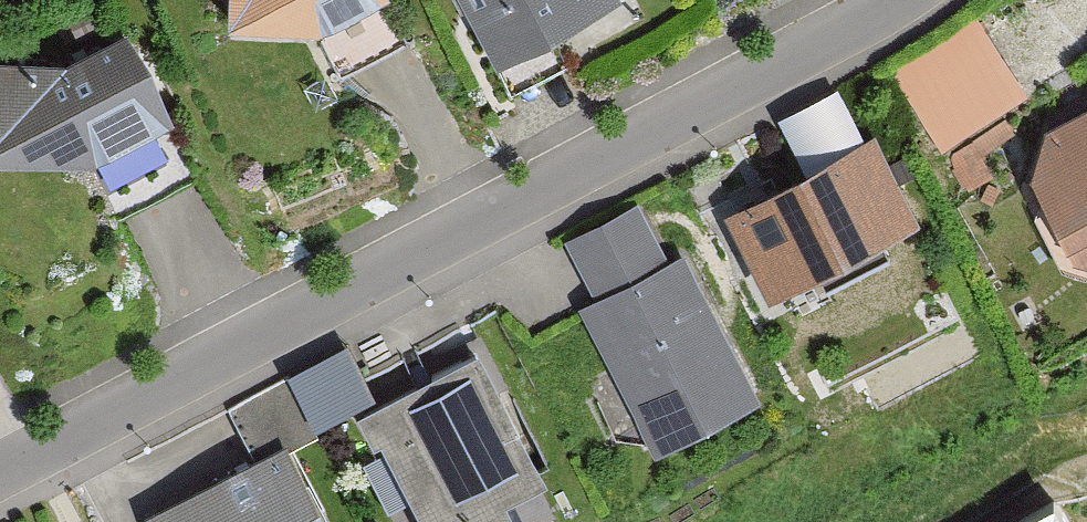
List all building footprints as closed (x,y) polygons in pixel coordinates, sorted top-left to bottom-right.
[(227,20),(310,32),(373,0),(228,0),(227,20)] [(496,64),(620,4),(618,0),(464,0),(496,64)] [(71,63),(10,61),(0,61),(0,109),(6,109),(4,152),(87,164),(164,125),(120,38),(71,63)] [(1046,131),(1031,175),(1072,249),(1086,256),(1086,108),(1046,131)] [(874,140),(727,215),(766,291),(913,216),(874,140)] [(681,255),(580,307),(653,449),(755,397),(681,255)] [(359,418),(414,521),(498,521),(512,515),(506,503),(549,480),(481,353),(359,418)] [(147,521),(329,521),(289,446),(147,521)] [(1055,502),(1020,521),(1066,521),(1055,502)]
